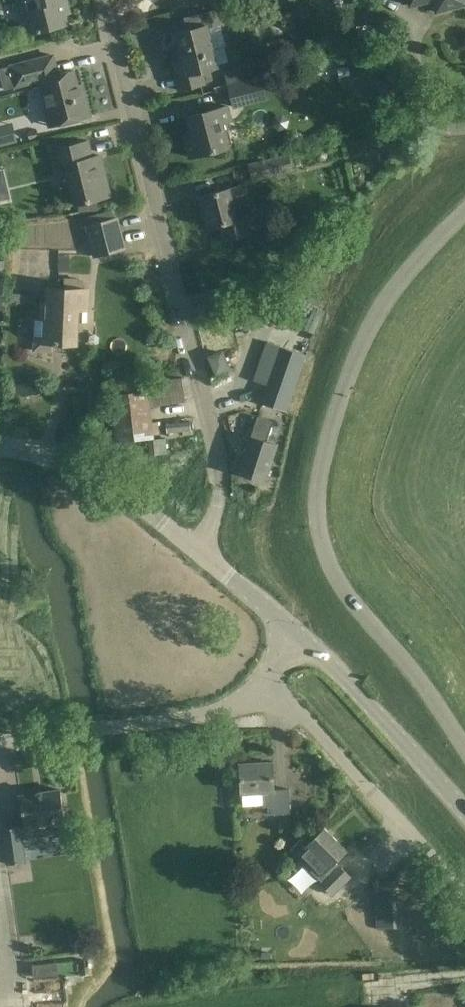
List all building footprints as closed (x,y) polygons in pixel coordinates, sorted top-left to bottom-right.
[(61,0),(25,0),(33,33),(67,24),(61,0)] [(436,12),(464,4),(464,0),(433,0),(436,12)] [(182,61),(172,63),(178,90),(198,85),(206,83),(203,71),(219,66),(214,47),(226,44),(217,9),(210,11),(204,13),(207,25),(194,28),(175,33),(182,61)] [(4,88),(39,79),(46,107),(45,107),(50,126),(90,115),(85,93),(80,94),(74,70),(54,75),(49,57),(53,56),(53,55),(0,68),(0,71),(4,88)] [(244,81),(240,68),(225,72),(228,84),(229,85),(244,81)] [(400,110),(390,77),(375,81),(384,115),(400,110)] [(266,98),(261,79),(244,83),(244,81),(229,85),(234,106),(266,98)] [(232,120),(228,106),(189,116),(195,138),(186,140),(190,157),(209,152),(228,147),(221,123),(232,120)] [(68,146),(53,149),(59,174),(69,171),(77,204),(91,200),(110,196),(106,177),(101,179),(95,156),(92,157),(88,141),(68,146)] [(293,173),(288,153),(249,163),(254,182),(293,173)] [(250,200),(247,184),(200,196),(208,227),(219,224),(224,240),(250,234),(247,217),(239,219),(235,204),(250,200)] [(125,249),(116,217),(87,225),(95,257),(125,249)] [(80,289),(46,287),(45,301),(41,301),(40,319),(36,319),(35,350),(54,351),(55,342),(64,343),(64,337),(77,338),(78,321),(87,322),(88,290),(80,289)] [(254,381),(267,385),(276,357),(302,367),(305,357),(267,344),(254,381)] [(228,367),(221,352),(210,357),(217,372),(228,367)] [(289,404),(302,367),(276,357),(267,385),(264,395),(289,404)] [(151,403),(184,401),(183,383),(150,385),(151,403)] [(149,386),(123,388),(126,437),(153,435),(149,386)] [(265,481),(278,444),(267,440),(273,421),(258,415),(239,473),(265,481)] [(170,432),(192,430),(191,423),(169,426),(170,432)] [(149,438),(150,454),(160,453),(158,437),(149,438)] [(274,789),(272,762),(240,764),(243,805),(263,804),(263,806),(269,806),(269,814),(291,813),(289,789),(274,789)] [(61,789),(20,795),(25,826),(36,825),(38,835),(67,830),(61,789)] [(303,837),(291,849),(321,880),(338,864),(335,861),(346,850),(325,828),(309,843),(303,837)] [(321,880),(320,882),(321,882),(332,893),(332,894),(350,876),(338,864),(321,880)] [(398,927),(394,881),(374,883),(378,929),(398,927)]
